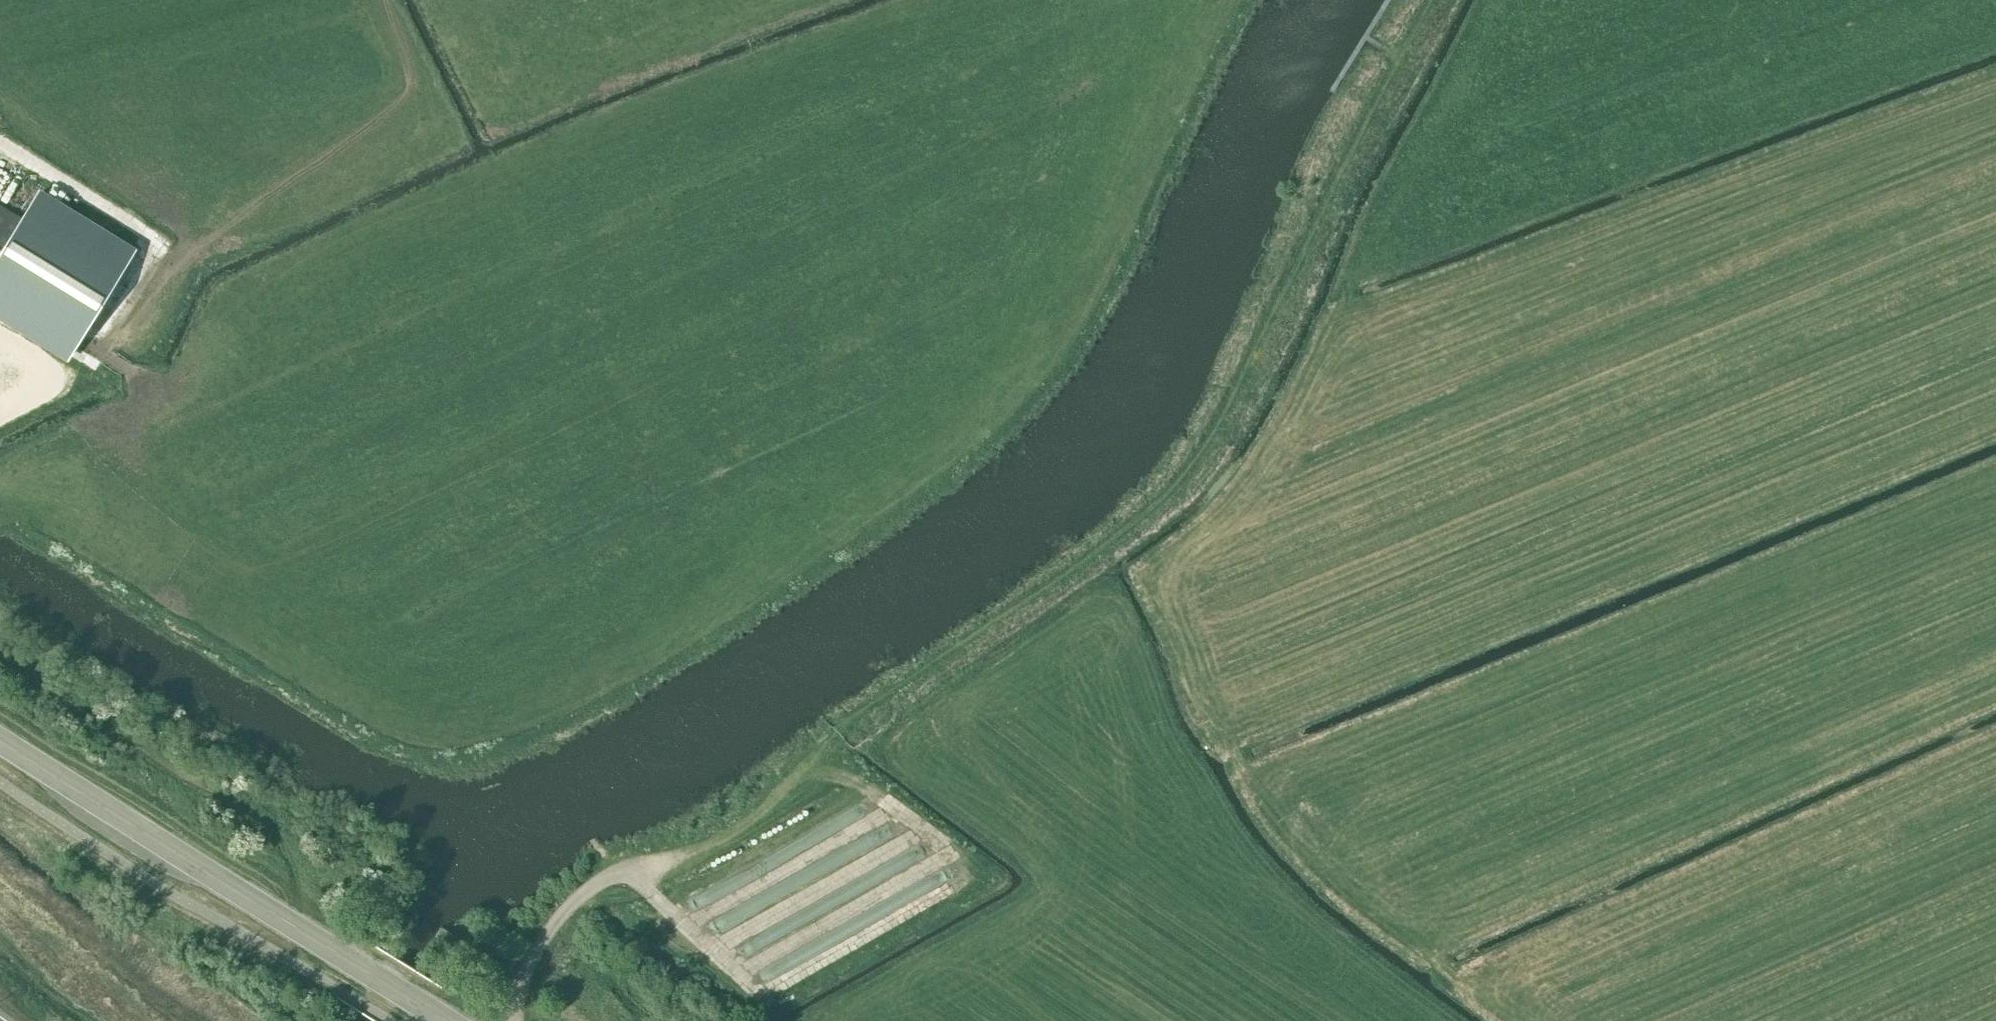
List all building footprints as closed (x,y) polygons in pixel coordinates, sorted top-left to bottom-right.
[(0,206),(0,313),(71,355),(132,253),(36,195),(21,219),(0,206)]
